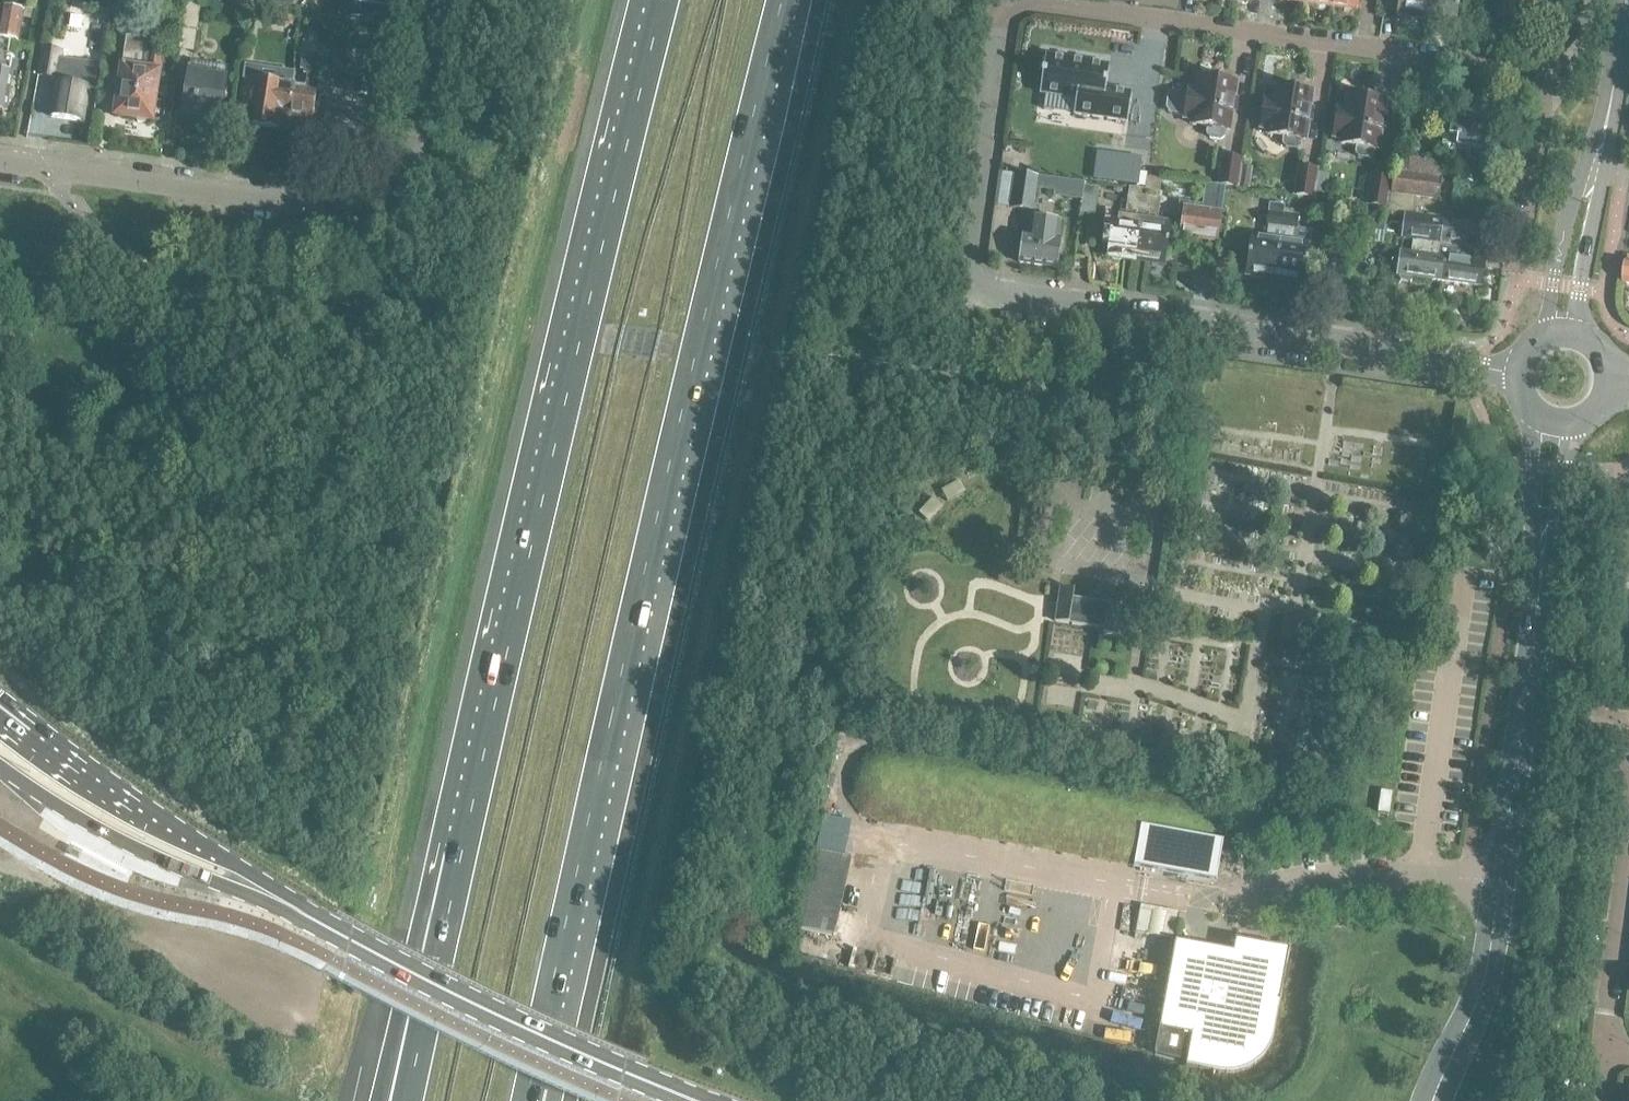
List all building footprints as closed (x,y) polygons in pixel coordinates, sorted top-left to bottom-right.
[(27,9),(34,10),(37,10),(38,0),(29,0),(27,9)] [(228,6),(252,10),(253,0),(229,0),(228,6)] [(384,7),(385,0),(341,0),(339,14),(363,17),(365,4),(384,7)] [(1331,6),(1358,10),(1359,0),(1332,0),(1331,6)] [(1399,17),(1401,22),(1412,23),(1416,19),(1425,21),(1428,0),(1400,0),(1397,16),(1399,17)] [(1425,21),(1455,26),(1459,0),(1428,0),(1425,21)] [(187,4),(181,51),(195,53),(202,6),(187,4)] [(2,8),(0,18),(0,39),(10,41),(18,42),(23,12),(2,8)] [(116,115),(134,118),(141,68),(145,38),(126,35),(122,69),(117,70),(116,79),(120,81),(116,115)] [(141,68),(134,118),(136,118),(138,121),(145,122),(147,120),(160,121),(165,117),(166,107),(162,102),(156,101),(164,40),(151,38),(145,38),(141,68)] [(10,41),(0,39),(0,110),(8,111),(14,73),(11,72),(13,58),(8,58),(10,41)] [(322,74),(322,72),(326,43),(314,40),(311,59),(302,58),(300,70),(304,70),(303,74),(307,75),(304,88),(294,87),(290,115),(312,119),(313,116),(317,117),(322,90),(320,90),(322,74)] [(326,43),(322,72),(347,76),(352,46),(327,42),(326,43)] [(57,82),(52,117),(85,121),(89,87),(94,88),(98,62),(85,61),(85,62),(59,58),(60,52),(44,49),(40,75),(56,77),(57,82)] [(1046,55),(1040,94),(1046,95),(1044,109),(1074,114),(1128,122),(1133,92),(1107,88),(1110,65),(1046,55)] [(244,80),(240,106),(255,108),(253,126),(287,131),(290,115),(294,87),(293,87),(295,72),(246,65),(244,80)] [(188,71),(181,117),(222,123),(228,77),(207,74),(208,70),(190,68),(189,71),(188,71)] [(1185,116),(1185,118),(1193,119),(1193,124),(1208,127),(1207,134),(1210,138),(1221,139),(1225,136),(1226,129),(1230,130),(1237,82),(1200,77),(1197,92),(1189,90),(1188,93),(1185,116)] [(356,78),(354,95),(368,97),(370,80),(356,78)] [(1269,129),(1268,134),(1284,136),(1283,143),(1286,147),(1297,149),(1301,146),(1302,139),(1306,140),(1313,92),(1276,87),(1273,101),(1265,100),(1261,128),(1269,129)] [(1346,111),(1338,109),(1333,137),(1342,138),(1341,143),(1357,146),(1356,153),(1358,157),(1370,158),(1374,155),(1375,148),(1378,149),(1385,101),(1348,96),(1346,111)] [(1485,131),(1485,121),(1483,117),(1478,117),(1475,120),(1452,117),(1449,135),(1443,136),(1445,152),(1455,153),(1456,146),(1487,150),(1491,132),(1485,131)] [(1142,158),(1106,153),(1103,180),(1138,185),(1142,158)] [(1394,171),(1391,194),(1415,197),(1415,196),(1439,199),(1442,177),(1440,177),(1441,161),(1396,154),(1394,171)] [(1221,184),(1239,187),(1241,168),(1243,160),(1224,157),(1221,184)] [(1294,196),(1315,199),(1319,168),(1298,165),(1294,196)] [(1252,169),(1241,168),(1239,187),(1250,188),(1252,169)] [(1011,207),(1016,174),(1003,172),(998,206),(1011,207)] [(1055,189),(1057,178),(1017,172),(1016,174),(1011,207),(1033,210),(1037,187),(1055,189)] [(1366,205),(1387,208),(1392,180),(1371,175),(1366,205)] [(1146,190),(1142,214),(1135,258),(1166,262),(1166,260),(1170,257),(1171,249),(1168,245),(1171,223),(1157,221),(1160,198),(1158,198),(1160,181),(1147,179),(1146,190)] [(1179,238),(1218,243),(1222,211),(1226,186),(1206,183),(1202,208),(1183,206),(1179,238)] [(1081,212),(1095,213),(1098,187),(1085,185),(1081,212)] [(1107,254),(1135,258),(1142,214),(1146,190),(1130,187),(1126,217),(1112,215),(1107,254)] [(1413,215),(1415,197),(1391,194),(1389,213),(1406,215),(1413,215)] [(1285,205),(1270,202),(1266,227),(1267,227),(1266,238),(1251,236),(1246,273),(1275,277),(1284,213),(1285,205)] [(1299,216),(1284,213),(1275,277),(1305,281),(1310,244),(1296,242),(1299,216)] [(1442,219),(1413,215),(1406,215),(1402,238),(1414,239),(1411,252),(1401,251),(1397,275),(1399,275),(1401,281),(1411,282),(1414,277),(1441,281),(1441,280),(1444,257),(1437,256),(1438,246),(1442,219)] [(1019,262),(1058,267),(1061,238),(1058,238),(1060,222),(1032,218),(1030,234),(1023,233),(1019,262)] [(1442,219),(1438,246),(1473,250),(1474,249),(1477,223),(1442,218),(1442,219)] [(1371,223),(1368,243),(1383,244),(1385,225),(1371,223)] [(1474,249),(1473,250),(1438,246),(1437,256),(1444,257),(1441,280),(1481,286),(1484,262),(1483,262),(1485,251),(1474,249)] [(1151,429),(1149,444),(1166,447),(1169,432),(1151,429)] [(1061,589),(1056,622),(1104,629),(1103,633),(1116,635),(1121,605),(1073,598),(1074,591),(1061,589)] [(861,811),(878,819),(1215,880),(1220,854),(1202,850),(1203,841),(1229,847),(1228,827),(1223,822),(1213,810),(1202,806),(890,749),(872,750),(857,761),(859,763),(853,794),(850,795),(861,811)] [(1382,791),(1379,812),(1390,814),(1393,793),(1382,791)] [(797,929),(833,936),(850,859),(814,851),(797,929)] [(1148,934),(1173,939),(1177,916),(1140,909),(1135,932),(1148,935),(1148,934)] [(1155,1054),(1155,1055),(1186,1064),(1186,1066),(1214,1071),(1220,1072),(1224,1073),(1228,1073),(1232,1073),(1236,1072),(1240,1072),(1244,1070),(1247,1069),(1251,1067),(1254,1065),(1257,1062),(1260,1060),(1263,1057),(1266,1054),(1268,1050),(1270,1047),(1271,1043),(1273,1039),(1274,1035),(1275,1031),(1276,1023),(1280,1001),(1290,950),(1279,948),(1276,948),(1250,943),(1236,940),(1234,953),(1208,948),(1191,945),(1176,942),(1164,1005),(1158,1036),(1155,1054)]
